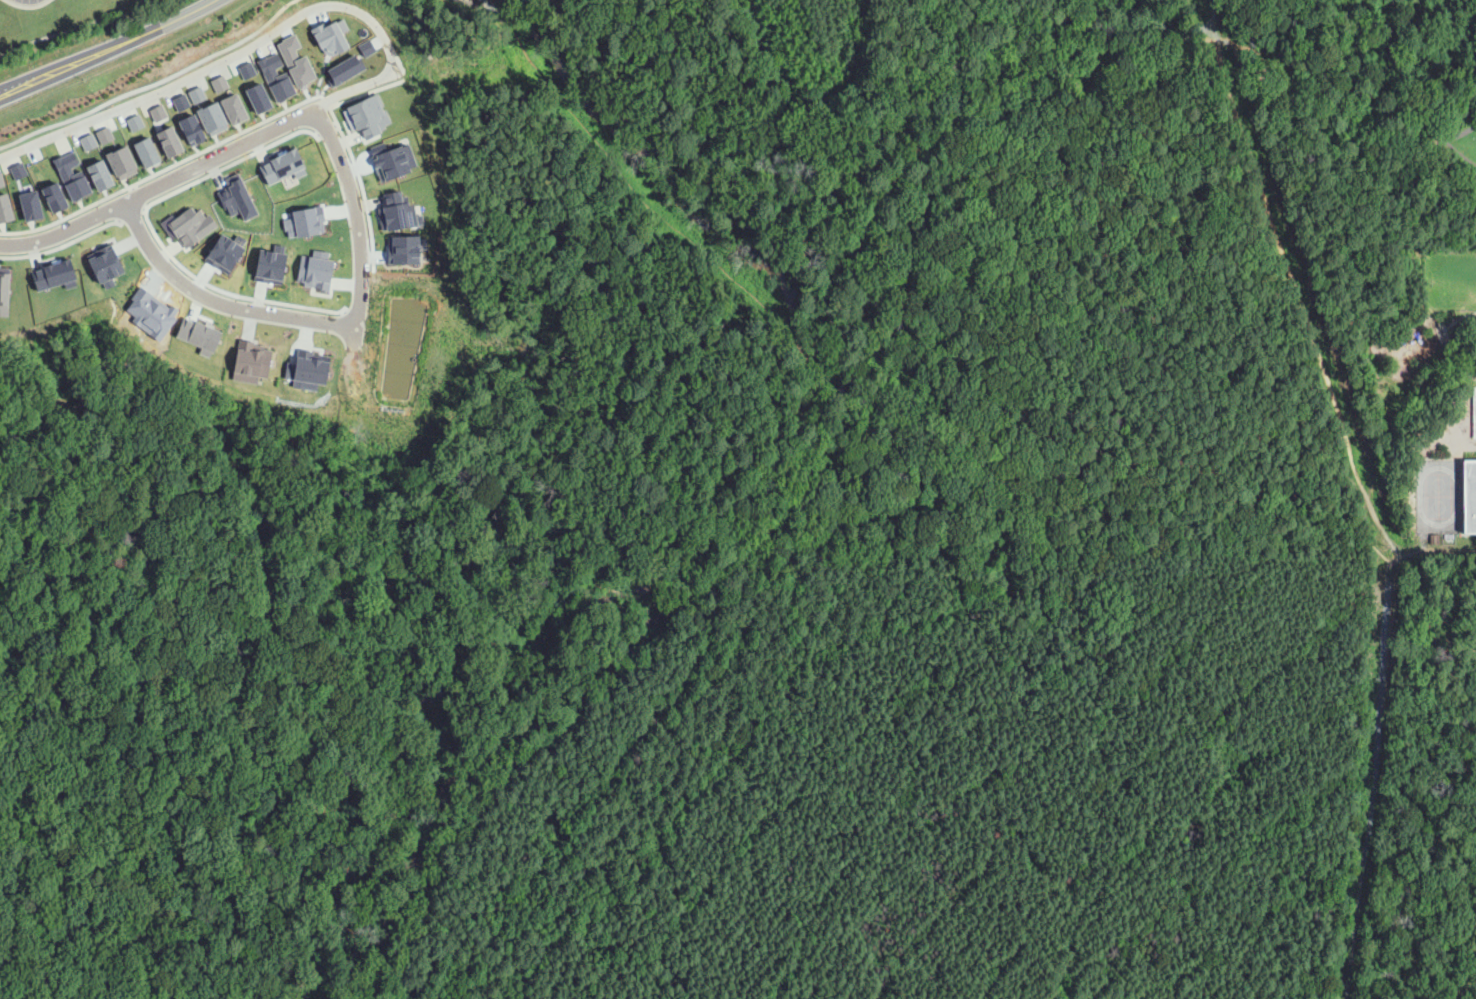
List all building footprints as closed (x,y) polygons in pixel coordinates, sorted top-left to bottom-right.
[(339,17),(343,26),(333,30),(338,42),(327,47),(322,37),(316,40),(309,24),(327,16),(332,20),(339,17)] [(279,43),(297,34),(303,47),(296,49),(302,59),(310,55),(320,77),(299,88),(290,72),(279,43)] [(351,51),(359,66),(331,81),(323,66),(351,51)] [(282,64),(267,72),(270,78),(263,82),(272,99),(294,88),(292,84),(282,64)] [(259,78),(271,102),(255,110),(243,86),(259,78)] [(374,84),(391,120),(382,124),(385,129),(365,139),(358,124),(349,127),(337,101),(374,84)] [(190,103),(202,98),(198,86),(185,91),(190,103)] [(232,87),(247,115),(232,123),(217,95),(232,87)] [(169,99),(175,112),(183,108),(177,95),(169,99)] [(196,103),(216,95),(228,125),(208,133),(196,103)] [(146,110),(152,122),(164,117),(158,104),(146,110)] [(191,105),(204,133),(193,138),(191,134),(185,137),(174,112),(191,105)] [(128,132),(141,126),(136,113),(122,119),(128,132)] [(169,117),(184,152),(169,159),(154,123),(169,117)] [(111,139),(105,126),(92,132),(98,145),(111,139)] [(130,134),(146,126),(163,160),(147,168),(130,134)] [(95,145),(89,133),(76,138),(82,151),(95,145)] [(404,135),(412,161),(406,163),(407,167),(382,176),(377,161),(372,163),(369,155),(373,153),(371,146),(404,135)] [(138,170),(119,179),(103,146),(123,137),(138,170)] [(291,145),(304,171),(293,177),(289,169),(266,181),(257,162),(291,145)] [(72,148),(91,191),(71,199),(53,156),(72,148)] [(96,189),(83,155),(100,149),(114,182),(96,189)] [(21,158),(25,173),(13,176),(8,162),(21,158)] [(76,167),(85,193),(106,186),(97,160),(76,167)] [(9,214),(0,216),(0,170),(1,170),(9,214)] [(235,171),(253,212),(241,217),(237,210),(226,214),(215,188),(227,183),(224,176),(235,171)] [(67,205),(55,177),(40,184),(52,212),(67,205)] [(14,188),(32,184),(39,215),(21,219),(14,188)] [(380,185),(399,184),(400,197),(411,199),(417,224),(380,224),(374,201),(380,185)] [(318,199),(324,229),(290,235),(288,227),(281,228),(278,211),(289,209),(288,202),(307,198),(318,199)] [(197,205),(202,215),(209,213),(216,223),(188,243),(179,230),(170,236),(156,218),(174,205),(180,213),(186,208),(197,205)] [(219,229),(229,235),(233,229),(246,236),(226,269),(200,253),(203,248),(202,240),(210,232),(219,229)] [(381,230),(418,229),(419,265),(382,266),(382,245),(381,230)] [(85,249),(107,238),(121,267),(95,280),(85,259),(85,249)] [(252,240),(285,244),(281,279),(254,276),(250,259),(252,240)] [(310,246),(329,246),(329,253),(334,253),(335,295),(306,295),(306,288),(288,288),(288,261),(298,261),(298,254),(305,254),(310,246)] [(27,264),(67,252),(76,282),(63,286),(61,278),(33,286),(27,264)] [(179,308),(159,343),(145,335),(151,326),(135,311),(130,316),(121,307),(127,288),(140,277),(155,294),(179,308)] [(218,329),(208,353),(176,340),(186,316),(218,329)] [(230,336),(252,338),(251,345),(273,347),(270,376),(258,375),(257,381),(231,378),(228,353),(230,336)] [(292,345),(307,347),(306,355),(329,358),(326,384),(316,383),(315,388),(293,386),(294,378),(280,377),(283,354),(291,355),(292,345)] [(1462,460),(1475,460),(1475,533),(1462,533),(1462,460)] [(1440,544),(1436,544),(1434,544),(1434,541),(1428,541),(1428,534),(1440,534),(1440,544)]
